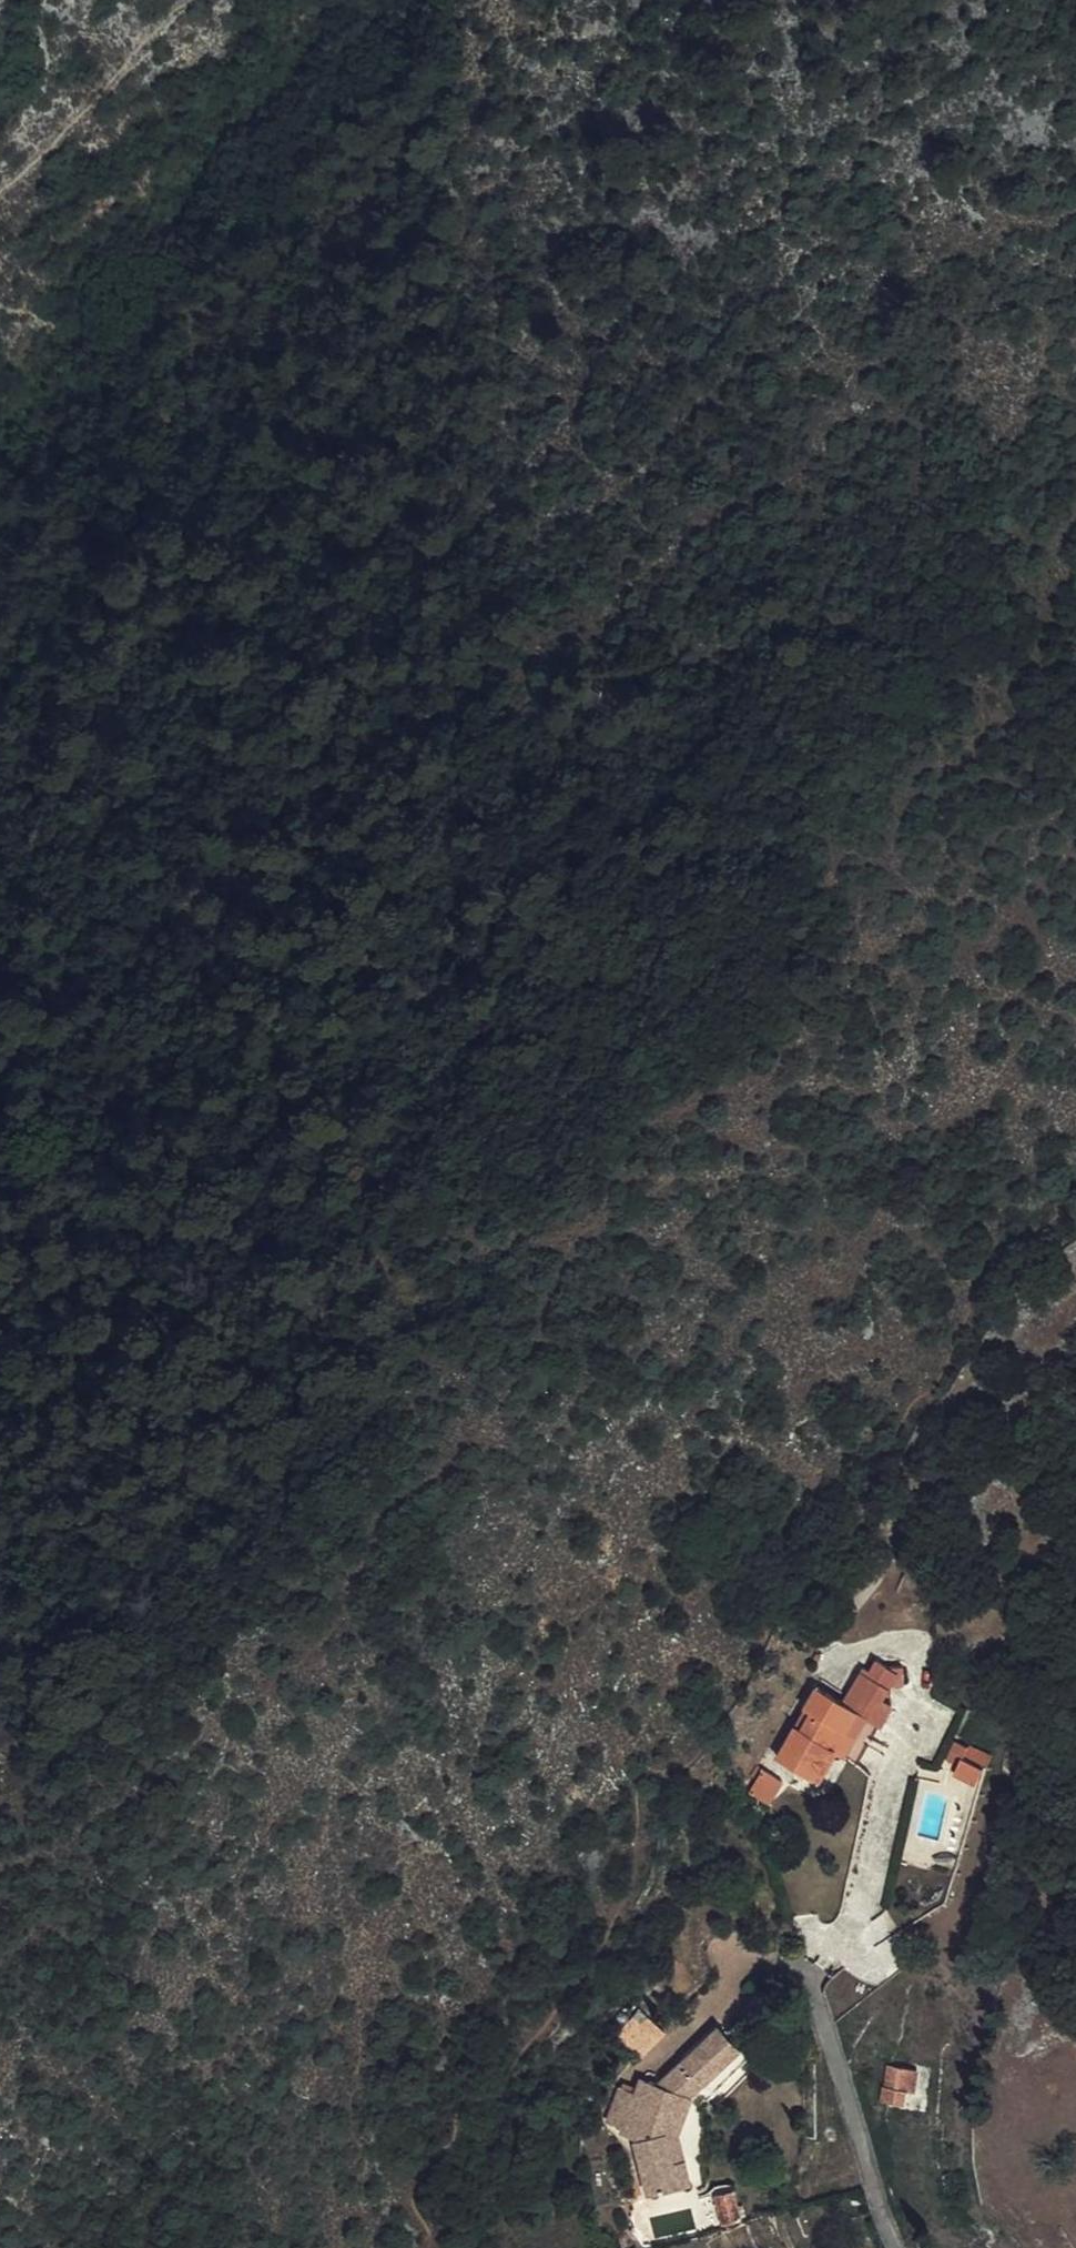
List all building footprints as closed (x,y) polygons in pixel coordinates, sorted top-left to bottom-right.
[(901,1718),(887,1721),(874,1712),(867,1722),(863,1719),(840,1755),(810,1736),(795,1759),(799,1762),(770,1808),(792,1822),(801,1810),(812,1817),(825,1799),(833,1804),(838,1808),(851,1788),(865,1798),(888,1762),(887,1738),(902,1737),(901,1718)] [(993,1755),(967,1744),(956,1772),(981,1783),(993,1755)] [(764,1767),(749,1788),(771,1803),(786,1782),(764,1767)] [(962,1800),(949,1794),(943,1806),(956,1812),(962,1800)] [(975,1822),(981,1825),(986,1812),(962,1800),(956,1812),(975,1822)] [(948,1828),(972,1840),(975,1829),(975,1822),(956,1812),(948,1828)] [(911,2106),(918,2067),(888,2062),(881,2101),(911,2106)] [(682,2091),(658,2067),(636,2089),(660,2113),(682,2091)] [(621,2182),(637,2188),(634,2197),(652,2204),(668,2247),(694,2247),(712,2240),(705,2216),(695,2220),(684,2193),(688,2179),(700,2182),(708,2159),(761,2109),(737,2084),(675,2143),(660,2137),(653,2153),(637,2146),(621,2182)] [(684,2193),(695,2220),(705,2216),(695,2193),(700,2182),(688,2179),(684,2193)] [(649,2227),(640,2230),(647,2247),(658,2247),(649,2227)] [(750,2229),(736,2235),(739,2247),(757,2247),(750,2229)]
